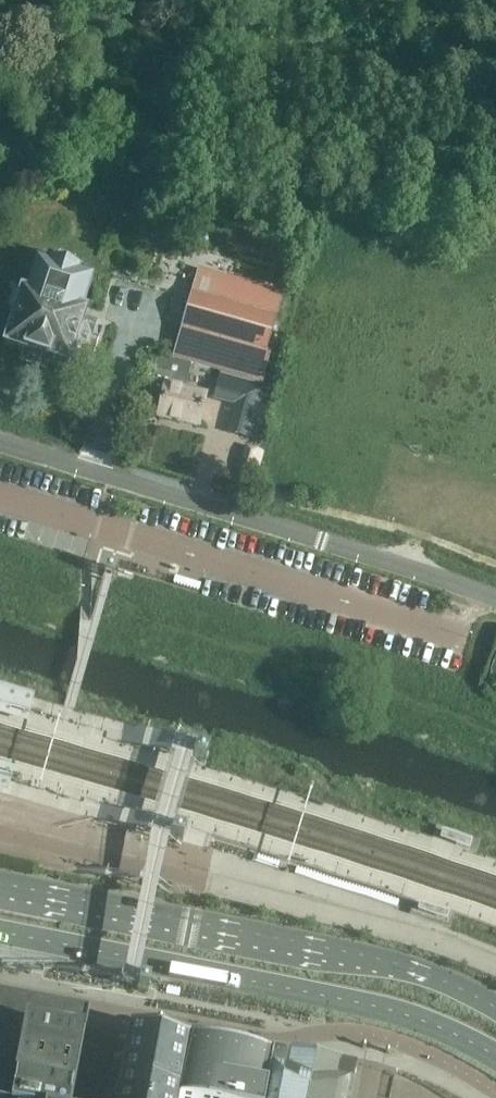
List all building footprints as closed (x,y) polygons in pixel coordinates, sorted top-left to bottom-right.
[(84,317),(86,310),(82,308),(92,278),(35,260),(25,290),(23,290),(21,298),(12,295),(7,298),(4,307),(7,312),(15,315),(6,345),(25,351),(21,363),(46,370),(49,359),(69,365),(71,357),(84,362),(96,321),(84,317)] [(200,367),(209,369),(210,367),(262,382),(271,352),(267,351),(276,317),(282,293),(198,269),(191,292),(181,328),(181,329),(178,339),(172,359),(191,365),(200,367)] [(191,365),(172,359),(157,356),(151,384),(165,388),(159,417),(199,425),(205,394),(186,390),(191,365)] [(254,439),(269,385),(220,372),(214,395),(239,402),(231,432),(254,439)] [(104,576),(112,578),(113,579),(116,568),(106,565),(103,575),(104,576)] [(25,724),(33,694),(0,685),(0,717),(25,724)] [(209,753),(195,749),(194,754),(192,759),(206,763),(209,753)] [(8,791),(17,758),(0,754),(0,789),(8,791)] [(186,831),(172,827),(169,837),(183,842),(183,841),(184,836),(186,831)] [(443,832),(440,840),(469,850),(472,843),(443,832)] [(449,913),(420,903),(418,910),(447,920),(449,913)] [(151,981),(138,979),(136,990),(149,992),(151,981)] [(87,1022),(0,1005),(0,1097),(73,1097),(87,1022)] [(355,1072),(128,1030),(115,1097),(350,1097),(355,1072)]
